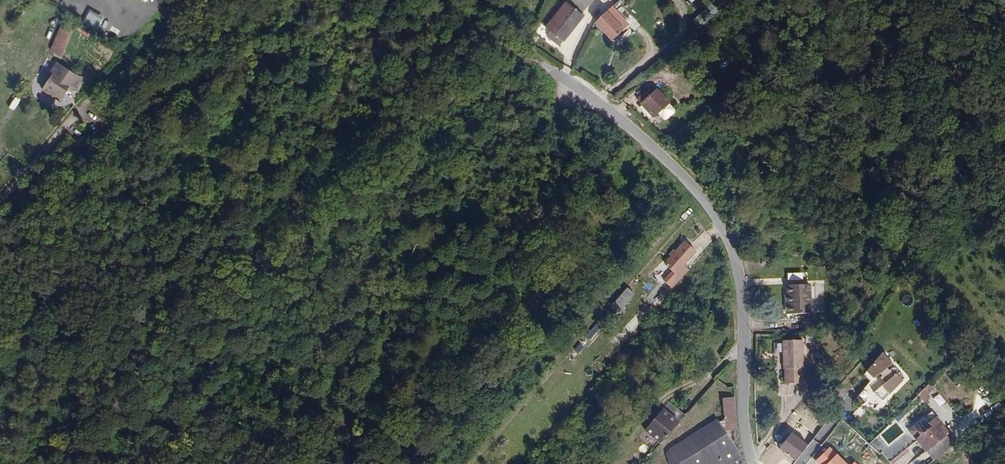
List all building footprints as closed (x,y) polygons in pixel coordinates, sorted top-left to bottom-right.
[(588,8),(585,6),(576,0),(560,0),(549,19),(560,27),(556,32),(566,39),(588,8)] [(704,14),(707,17),(724,1),(723,0),(704,0),(696,7),(702,15),(704,14)] [(639,21),(621,4),(611,14),(632,28),(639,21)] [(606,23),(623,37),(632,28),(611,14),(606,23)] [(63,23),(51,50),(62,55),(74,28),(63,23)] [(29,48),(17,63),(24,68),(31,61),(35,64),(42,57),(29,48)] [(54,63),(43,92),(73,103),(84,74),(54,63)] [(659,114),(666,121),(678,110),(658,88),(640,103),(654,119),(659,114)] [(712,112),(702,116),(709,132),(719,128),(712,112)] [(677,288),(693,270),(687,265),(688,264),(687,263),(688,262),(689,263),(700,252),(690,243),(681,253),(678,250),(674,255),(676,258),(670,265),(677,271),(669,281),(677,288)] [(815,302),(813,274),(793,276),(794,285),(790,285),(791,297),(794,297),(795,304),(815,302)] [(621,313),(637,294),(628,287),(612,305),(621,313)] [(901,299),(907,305),(913,299),(907,293),(901,299)] [(807,377),(802,333),(783,335),(787,379),(807,377)] [(893,364),(883,352),(868,372),(875,379),(882,374),(884,376),(882,378),(886,383),(875,392),(883,402),(905,379),(900,372),(898,374),(897,374),(898,373),(898,372),(898,370),(898,369),(897,368),(896,368),(895,368),(893,368),(890,371),(888,369),(893,364)] [(857,410),(865,401),(858,396),(850,405),(857,410)] [(726,428),(735,442),(741,439),(738,406),(721,417),(728,427),(726,428)] [(648,430),(663,443),(682,422),(667,409),(648,430)] [(891,463),(895,463),(921,445),(929,454),(952,436),(935,414),(881,454),(891,463)] [(742,453),(735,442),(726,428),(725,426),(670,461),(672,463),(745,463),(742,453)] [(651,447),(656,443),(651,434),(646,437),(651,447)] [(631,459),(637,463),(646,463),(652,457),(644,450),(639,456),(637,453),(631,459)] [(834,450),(820,463),(848,463),(834,450)]
